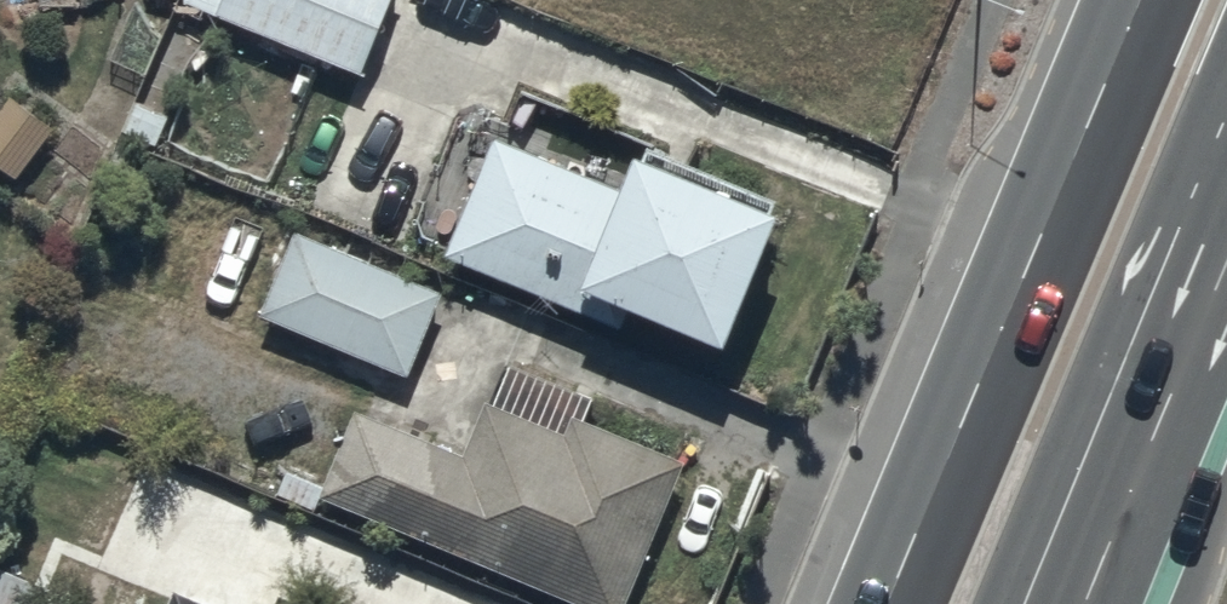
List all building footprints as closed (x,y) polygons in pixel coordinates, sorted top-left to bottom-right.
[(359,70),(388,0),(187,0),(359,70)] [(0,108),(0,163),(17,176),(53,127),(10,95),(0,108)] [(619,189),(498,139),(447,251),(574,303),(583,281),(725,343),(783,207),(774,203),(778,194),(648,141),(643,154),(635,151),(619,189)] [(409,374),(438,291),(293,227),(247,343),(375,393),(385,365),(409,374)] [(586,415),(595,393),(513,359),(494,404),(486,400),(464,453),(350,406),(317,495),(579,603),(621,603),(684,456),(586,415)] [(0,564),(0,603),(44,603),(52,587),(0,564)] [(168,603),(206,603),(174,590),(168,603)] [(279,593),(274,603),(305,603),(279,593)]
